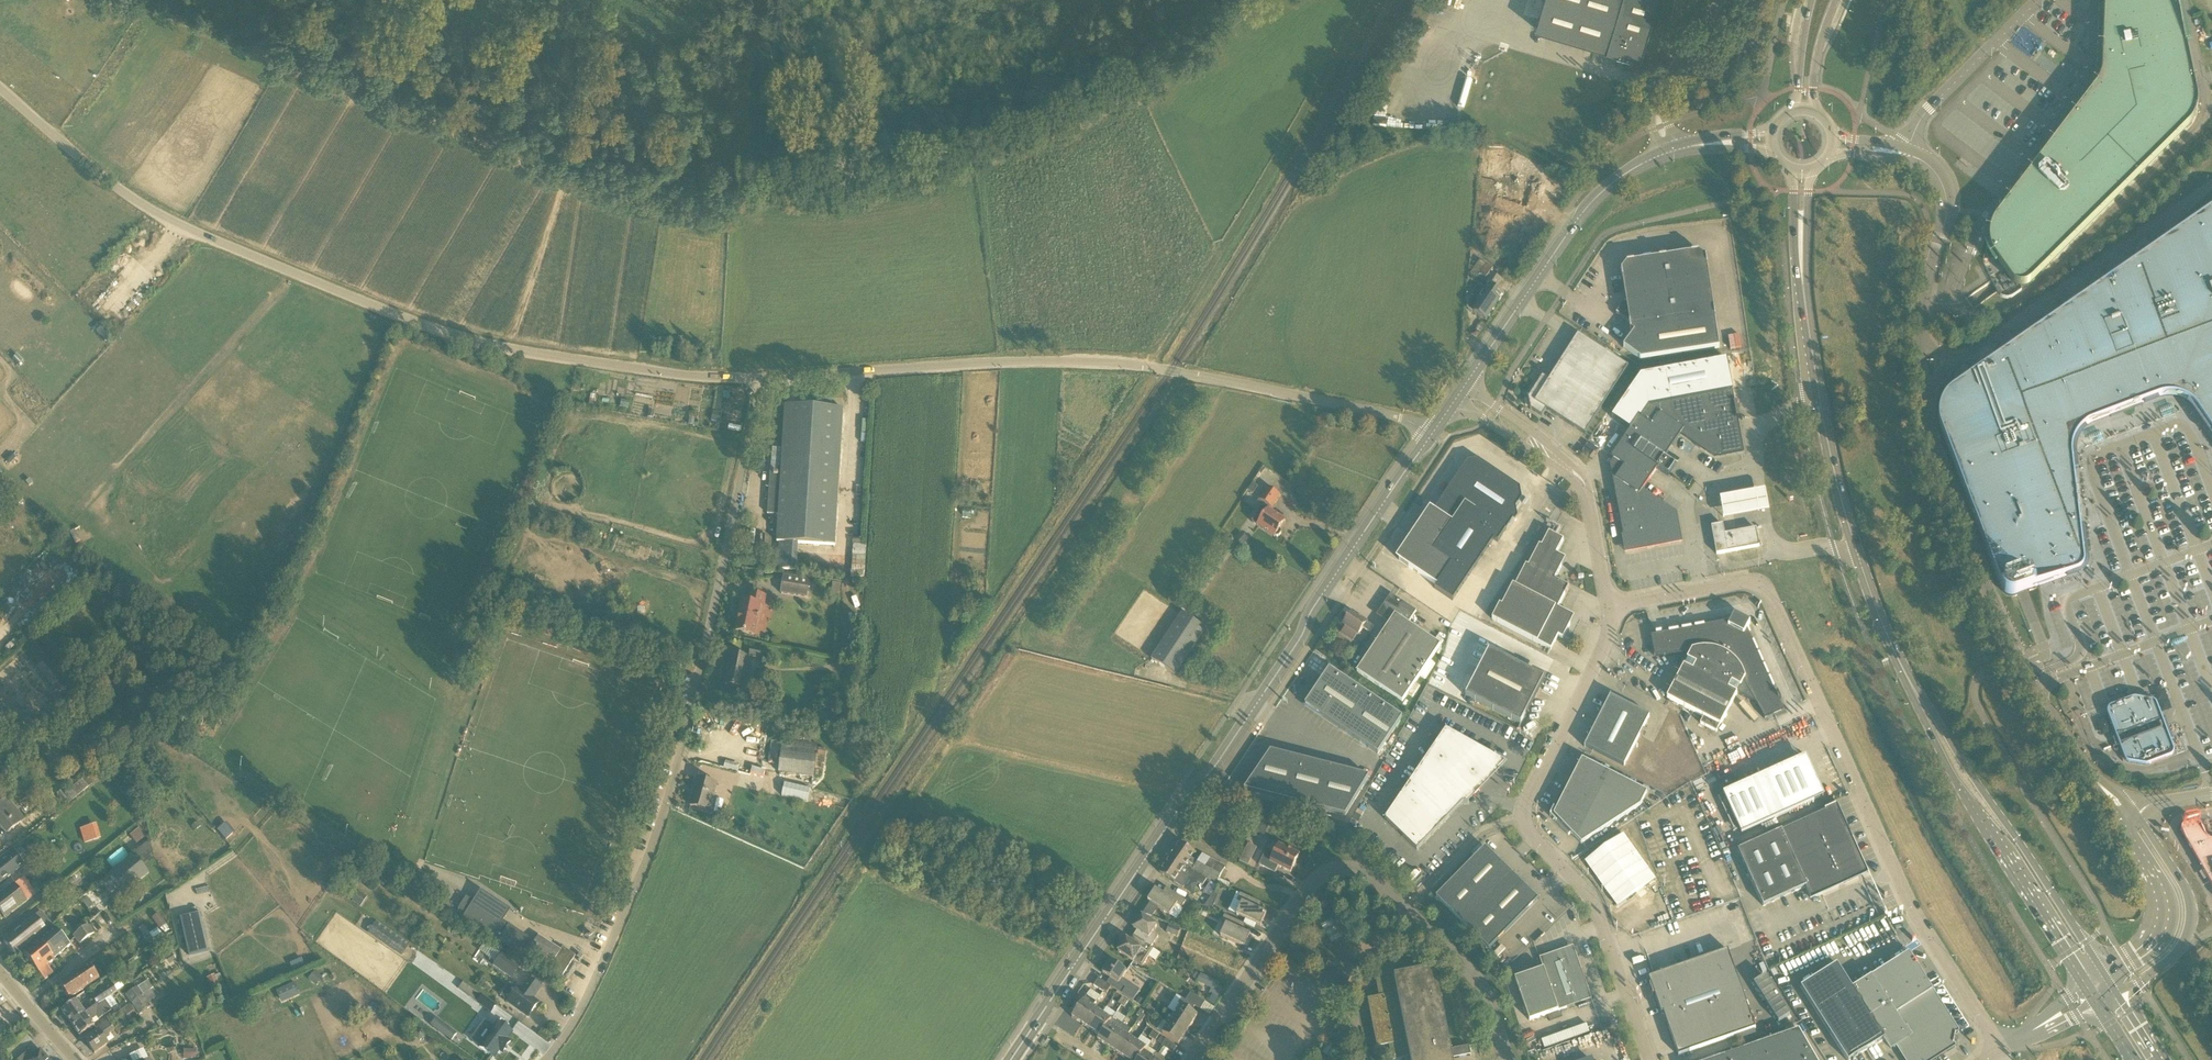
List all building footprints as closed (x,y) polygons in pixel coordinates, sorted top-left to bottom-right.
[(1600,0),(1544,0),(1535,28),(1538,29),(1586,44),(1600,0)] [(1586,44),(1607,50),(1608,47),(1638,56),(1644,38),(1647,39),(1658,0),(1600,0),(1586,44)] [(1989,241),(1989,244),(1990,247),(1991,250),(1991,251),(1992,254),(1994,257),(1999,264),(2011,283),(2013,285),(2015,286),(2018,288),(2020,288),(2021,288),(2024,288),(2027,287),(2029,286),(2031,284),(2189,128),(2191,125),(2193,122),(2195,119),(2196,115),(2197,111),(2197,107),(2197,104),(2197,100),(2186,48),(2186,46),(2185,46),(2175,0),(2104,0),(2103,19),(2103,38),(2102,55),(2102,65),(2102,69),(2101,72),(2101,75),(2100,79),(2099,82),(2097,85),(2095,88),(2093,91),(2085,100),(2058,137),(2020,187),(1998,215),(1996,218),(1994,222),(1992,225),(1991,228),(1990,231),(1989,234),(1989,238),(1989,241)] [(134,15),(137,12),(129,7),(127,10),(127,11),(130,13),(134,15)] [(1938,414),(1939,421),(1940,428),(1948,448),(1950,454),(1952,458),(1952,460),(2001,588),(2002,591),(2002,592),(2003,593),(2004,594),(2004,595),(2005,595),(2006,596),(2007,597),(2008,597),(2010,597),(2011,598),(2012,598),(2014,598),(2016,597),(2019,596),(2024,594),(2029,592),(2041,587),(2078,574),(2079,573),(2082,571),(2083,569),(2084,567),(2084,565),(2085,564),(2085,562),(2074,474),(2073,465),(2072,458),(2073,449),(2075,441),(2079,434),(2094,423),(2101,421),(2126,411),(2151,402),(2158,399),(2164,398),(2167,397),(2175,397),(2184,400),(2188,402),(2191,405),(2197,411),(2201,416),(2206,424),(2211,431),(2211,433),(2211,210),(2211,211),(2198,219),(2191,224),(2186,228),(2170,239),(2155,249),(2151,252),(2149,250),(2149,249),(2151,247),(2150,247),(2149,248),(2146,246),(2144,243),(2145,242),(2145,241),(2140,246),(2138,248),(2137,250),(2136,253),(2135,255),(2135,258),(2135,260),(2135,262),(2136,263),(2134,264),(2130,267),(2120,274),(2106,284),(2104,281),(2104,280),(2106,279),(2105,278),(2104,280),(2101,276),(2099,274),(2100,273),(2095,277),(2093,279),(2091,282),(2090,284),(2090,286),(2089,289),(2089,292),(2090,293),(2091,294),(2080,302),(2077,304),(2065,312),(2060,315),(2059,313),(2058,312),(2059,311),(2060,310),(2058,311),(2056,309),(2053,306),(2055,304),(2054,304),(2049,309),(2047,311),(2046,313),(2045,315),(2044,318),(2044,321),(2044,323),(2045,324),(2045,326),(2040,329),(2019,344),(2015,346),(2013,344),(2013,343),(2014,343),(2015,341),(2013,342),(2011,339),(2008,337),(2010,335),(2009,335),(2004,340),(2002,342),(2000,347),(1999,349),(1999,352),(1999,355),(1999,356),(2000,357),(1999,358),(1996,360),(1970,378),(1968,375),(1968,374),(1970,373),(1970,372),(1968,374),(1965,370),(1963,368),(1964,367),(1961,370),(1957,373),(1956,376),(1955,378),(1954,380),(1954,383),(1954,385),(1954,387),(1955,388),(1948,394),(1947,395),(1943,400),(1940,407),(1938,414)] [(1621,271),(1626,300),(1626,303),(1625,302),(1627,304),(1619,314),(1617,313),(1616,313),(1629,323),(1630,330),(1634,333),(1623,347),(1641,360),(1720,348),(1715,317),(1706,258),(1699,252),(1627,263),(1621,271)] [(1486,289),(1482,287),(1487,290),(1485,293),(1499,302),(1504,294),(1496,289),(1502,281),(1493,275),(1491,273),(1493,270),(1480,261),(1471,275),(1478,279),(1478,278),(1489,285),(1486,289)] [(1546,409),(1585,434),(1628,367),(1578,335),(1549,380),(1543,376),(1529,398),(1531,409),(1542,416),(1546,409)] [(1675,403),(1681,434),(1696,445),(1695,446),(1700,449),(1701,448),(1715,457),(1742,452),(1731,392),(1675,403)] [(1665,459),(1681,434),(1675,403),(1649,408),(1641,419),(1639,418),(1611,458),(1614,460),(1610,465),(1616,496),(1642,491),(1658,469),(1668,476),(1675,466),(1665,459)] [(796,570),(798,544),(835,547),(844,409),(786,406),(782,474),(771,473),(768,514),(779,515),(777,543),(780,543),(778,569),(796,570)] [(1498,543),(1502,537),(1515,517),(1514,511),(1522,499),(1520,488),(1477,460),(1467,462),(1434,511),(1433,510),(1414,539),(1413,539),(1406,550),(1407,550),(1399,561),(1437,586),(1452,563),(1470,576),(1494,541),(1498,543)] [(1263,507),(1253,522),(1275,537),(1276,537),(1279,537),(1282,533),(1281,531),(1280,530),(1285,522),(1269,511),(1271,508),(1272,508),(1281,496),(1268,487),(1257,504),(1263,507)] [(1642,491),(1616,496),(1626,552),(1681,542),(1676,514),(1662,505),(1662,504),(1658,501),(1657,502),(1642,491)] [(1724,525),(1770,517),(1766,495),(1720,503),(1724,525)] [(1758,536),(1757,531),(1757,528),(1725,534),(1723,524),(1711,527),(1716,555),(1729,553),(1729,552),(1760,547),(1758,536)] [(586,545),(590,533),(584,531),(577,533),(575,541),(586,545)] [(1500,605),(1492,620),(1551,650),(1558,637),(1563,639),(1570,625),(1571,625),(1575,617),(1570,615),(1558,609),(1565,595),(1569,588),(1555,580),(1562,567),(1566,559),(1561,557),(1556,555),(1564,540),(1549,533),(1542,547),(1539,546),(1528,567),(1526,566),(1515,587),(1513,586),(1502,607),(1500,605)] [(1512,555),(1521,559),(1525,552),(1513,546),(1506,560),(1508,561),(1512,555)] [(807,599),(810,581),(784,577),(782,594),(807,599)] [(840,599),(841,583),(833,583),(832,598),(840,599)] [(736,631),(755,636),(762,606),(764,607),(767,596),(752,593),(750,603),(743,601),(736,631)] [(1390,623),(1357,672),(1402,703),(1440,646),(1408,624),(1416,612),(1391,595),(1383,606),(1385,607),(1380,616),(1390,623)] [(1205,629),(1183,614),(1152,660),(1175,675),(1205,629)] [(1344,625),(1358,635),(1363,628),(1370,633),(1374,627),(1362,618),(1360,620),(1351,614),(1348,619),(1346,619),(1344,621),(1345,623),(1344,625)] [(1766,719),(1784,711),(1747,630),(1746,630),(1731,622),(1731,621),(1652,636),(1655,656),(1690,654),(1687,659),(1689,660),(1686,667),(1684,666),(1667,698),(1704,717),(1700,724),(1717,732),(1720,726),(1737,694),(1756,703),(1766,719)] [(752,649),(750,656),(764,659),(765,651),(752,649)] [(1489,651),(1466,696),(1521,725),(1544,679),(1489,651)] [(725,685),(744,689),(750,659),(731,655),(725,685)] [(1378,755),(1402,718),(1329,669),(1305,706),(1378,755)] [(1585,746),(1624,766),(1650,716),(1611,696),(1585,746)] [(2145,766),(2149,766),(2157,763),(2166,760),(2170,758),(2172,757),(2174,755),(2174,752),(2174,750),(2170,738),(2166,729),(2165,726),(2163,720),(2162,717),(2160,712),(2157,705),(2156,703),(2155,702),(2154,701),(2152,701),(2136,698),(2134,698),(2132,698),(2111,706),(2110,707),(2109,707),(2109,708),(2108,708),(2108,709),(2107,710),(2107,711),(2107,712),(2107,713),(2107,714),(2107,715),(2116,737),(2116,738),(2118,744),(2119,746),(2119,747),(2122,753),(2124,760),(2126,763),(2127,763),(2129,764),(2137,765),(2145,766)] [(851,726),(852,708),(843,707),(842,726),(851,726)] [(1502,764),(1446,732),(1447,731),(1446,730),(1385,820),(1417,851),(1456,811),(1457,803),(1469,804),(1464,803),(1502,764)] [(2181,739),(2174,740),(2177,749),(2184,747),(2181,739)] [(814,777),(818,745),(783,741),(779,773),(814,777)] [(1369,777),(1271,752),(1244,790),(1346,816),(1369,777)] [(1802,758),(1724,794),(1742,834),(1820,798),(1802,758)] [(1568,788),(1624,817),(1641,806),(1647,793),(1582,760),(1568,788)] [(62,790),(57,794),(66,806),(103,775),(100,770),(91,777),(85,770),(79,776),(82,781),(65,794),(62,790)] [(690,806),(710,812),(718,784),(697,778),(694,790),(695,790),(690,806)] [(1624,817),(1568,788),(1565,787),(1550,816),(1569,835),(1571,833),(1582,844),(1624,817)] [(2,802),(0,804),(0,823),(8,833),(20,823),(2,802)] [(1861,876),(1864,867),(1836,806),(1738,850),(1763,906),(1806,887),(1811,899),(1861,876)] [(224,838),(234,833),(228,822),(219,828),(224,838)] [(97,823),(80,829),(85,844),(101,838),(97,823)] [(2182,831),(2182,833),(2203,869),(2206,875),(2207,878),(2208,877),(2211,885),(2211,842),(2211,841),(2209,840),(2207,839),(2206,838),(2205,836),(2199,827),(2199,826),(2198,825),(2197,825),(2196,825),(2195,825),(2185,827),(2183,828),(2182,828),(2182,830),(2182,831)] [(136,844),(146,837),(139,829),(130,836),(136,844)] [(134,855),(109,875),(125,894),(149,873),(143,866),(154,857),(150,841),(133,854),(134,855)] [(1195,853),(1181,843),(1180,843),(1171,857),(1192,872),(1204,877),(1203,878),(1216,885),(1224,872),(1226,867),(1202,855),(1198,862),(1191,858),(1195,853)] [(1266,852),(1260,865),(1275,873),(1278,867),(1291,873),(1299,856),(1279,846),(1274,856),(1266,852)] [(1463,924),(1512,873),(1485,847),(1436,897),(1463,924)] [(24,864),(13,849),(0,859),(0,884),(24,865),(24,864)] [(1204,877),(1192,872),(1171,857),(1160,873),(1175,883),(1183,889),(1190,878),(1200,884),(1203,878),(1204,877)] [(1512,873),(1463,924),(1489,950),(1539,900),(1512,873)] [(0,895),(0,913),(4,919),(37,894),(24,878),(15,885),(14,884),(0,895)] [(1156,890),(1148,901),(1151,903),(1158,908),(1170,916),(1177,905),(1182,908),(1186,902),(1169,890),(1165,896),(1156,890)] [(352,900),(351,901),(360,907),(367,897),(358,891),(357,892),(352,900)] [(1237,915),(1261,926),(1266,914),(1256,909),(1259,903),(1241,894),(1237,901),(1242,903),(1237,915)] [(491,938),(506,916),(477,897),(474,902),(473,902),(466,897),(458,910),(465,914),(466,915),(463,919),(491,938)] [(191,898),(172,903),(182,942),(201,937),(191,898)] [(1216,902),(1210,899),(1205,906),(1212,910),(1216,902)] [(1151,903),(1144,914),(1153,917),(1158,908),(1151,903)] [(163,933),(169,928),(159,913),(152,917),(163,933)] [(44,917),(39,921),(35,916),(4,942),(15,956),(47,930),(45,929),(50,925),(44,917)] [(1151,948),(1152,948),(1159,937),(1153,933),(1157,927),(1142,916),(1134,929),(1137,931),(1134,937),(1146,945),(1151,948)] [(1221,936),(1245,948),(1251,935),(1241,931),(1244,924),(1225,916),(1222,923),(1226,925),(1221,936)] [(1322,924),(1331,942),(1342,937),(1334,918),(1322,924)] [(376,922),(368,934),(401,957),(409,946),(376,922)] [(80,944),(94,934),(88,925),(81,931),(74,936),(80,944)] [(498,941),(497,942),(517,954),(528,938),(508,925),(498,941)] [(1165,933),(1177,938),(1180,930),(1169,925),(1165,933)] [(71,946),(69,944),(54,927),(38,941),(54,960),(55,960),(55,959),(71,946)] [(156,941),(164,936),(158,927),(150,933),(156,941)] [(1306,935),(1301,943),(1318,953),(1323,946),(1306,935)] [(560,951),(554,946),(552,950),(536,940),(539,937),(538,936),(528,951),(535,956),(531,962),(547,973),(549,969),(562,977),(575,956),(562,948),(560,951)] [(1154,949),(1152,948),(1151,948),(1146,945),(1134,937),(1130,942),(1127,940),(1118,952),(1134,962),(1142,967),(1154,949)] [(168,953),(176,948),(169,938),(161,944),(168,953)] [(48,966),(54,960),(38,941),(23,954),(39,973),(45,980),(53,973),(48,966)] [(1530,1021),(1592,999),(1576,953),(1567,949),(1540,958),(1543,969),(1515,979),(1530,1021)] [(1756,1029),(1728,951),(1649,978),(1661,1014),(1664,1013),(1679,1056),(1756,1029)] [(494,952),(487,962),(507,975),(514,965),(494,952)] [(1960,1032),(1909,953),(1908,953),(1896,961),(1853,988),(1853,989),(1837,964),(1801,987),(1847,1059),(1852,1059),(1858,1057),(1861,1054),(1862,1054),(1867,1051),(1868,1050),(1869,1049),(1885,1040),(1891,1050),(1896,1047),(1904,1059),(1937,1059),(1956,1048),(1954,1044),(1954,1041),(1958,1042),(1959,1038),(1955,1038),(1956,1035),(1960,1032)] [(172,954),(166,958),(169,964),(176,959),(172,954)] [(1111,961),(1103,973),(1114,981),(1110,986),(1112,987),(1133,1002),(1140,991),(1123,979),(1127,972),(1120,967),(1111,961)] [(1323,972),(1327,975),(1334,964),(1330,961),(1323,972)] [(1453,1059),(1471,1056),(1470,1047),(1451,1050),(1435,969),(1417,973),(1414,961),(1374,969),(1380,997),(1368,1000),(1378,1048),(1389,1046),(1392,1059),(1401,1059),(1411,1058),(1411,1059),(1453,1059)] [(99,979),(94,971),(89,964),(73,975),(84,989),(99,979)] [(314,971),(307,979),(315,986),(322,979),(314,971)] [(1202,974),(1197,983),(1211,989),(1210,992),(1219,997),(1222,991),(1218,989),(1220,983),(1202,974)] [(69,999),(84,989),(73,975),(59,984),(69,999)] [(219,985),(214,975),(206,978),(211,989),(219,985)] [(1104,991),(1108,985),(1099,979),(1094,986),(1103,992),(1104,991)] [(538,1003),(532,998),(534,995),(535,995),(540,988),(529,980),(521,991),(517,988),(507,1002),(528,1018),(538,1003)] [(132,1004),(154,989),(148,981),(126,996),(132,1004)] [(295,982),(276,990),(281,1003),(301,995),(295,982)] [(463,982),(458,989),(469,997),(478,1003),(482,997),(474,991),(463,982)] [(98,1005),(116,992),(109,983),(90,996),(94,1001),(82,1009),(76,1001),(61,1011),(70,1024),(98,1005)] [(154,989),(132,1004),(139,1015),(152,1006),(150,1003),(161,995),(156,988),(154,989)] [(1191,993),(1186,1001),(1195,1007),(1201,1011),(1206,1003),(1191,993)] [(1093,1008),(1097,1002),(1087,996),(1072,1018),(1082,1024),(1093,1008)] [(482,997),(478,1003),(491,1013),(495,1006),(482,997)] [(1138,997),(1135,1002),(1141,1006),(1144,1001),(1138,997)] [(1195,1007),(1186,1001),(1182,999),(1179,1004),(1181,1006),(1175,1015),(1192,1026),(1198,1017),(1192,1012),(1195,1007)] [(94,1027),(91,1022),(97,1018),(98,1020),(111,1011),(104,1001),(98,1005),(70,1024),(79,1037),(94,1027)] [(127,1016),(133,1011),(129,1005),(122,1010),(127,1016)] [(1102,1014),(1093,1008),(1082,1024),(1091,1031),(1102,1014)] [(1101,1037),(1114,1018),(1113,1018),(1115,1015),(1106,1009),(1103,1014),(1102,1014),(1091,1031),(1100,1036),(1101,1037)] [(1169,1024),(1185,1035),(1192,1026),(1175,1015),(1169,1024)] [(1119,1031),(1119,1030),(1123,1024),(1114,1018),(1101,1037),(1100,1036),(1098,1040),(1108,1047),(1119,1031)] [(114,1030),(110,1024),(108,1020),(96,1029),(98,1032),(85,1042),(94,1054),(107,1045),(102,1038),(114,1030)] [(497,1022),(479,1047),(494,1058),(499,1051),(502,1053),(510,1042),(507,1039),(512,1033),(497,1022)] [(1185,1035),(1169,1024),(1163,1034),(1179,1045),(1185,1035)] [(445,1025),(439,1033),(451,1042),(457,1034),(445,1025)] [(1117,1053),(1128,1036),(1128,1037),(1132,1030),(1123,1025),(1119,1031),(1108,1047),(1117,1053)] [(1588,1025),(1543,1039),(1545,1047),(1590,1033),(1588,1025)] [(422,1041),(425,1038),(425,1033),(422,1030),(418,1030),(414,1033),(414,1037),(418,1040),(422,1041)] [(1752,1059),(1816,1059),(1799,1030),(1747,1048),(1752,1059)] [(1126,1059),(1137,1043),(1128,1037),(1128,1036),(1117,1053),(1126,1059)] [(1165,1048),(1173,1054),(1177,1047),(1166,1040),(1162,1046),(1165,1048)] [(1147,1049),(1137,1043),(1126,1059),(1128,1059),(1139,1059),(1144,1053),(1147,1049)] [(1747,1048),(1714,1059),(1752,1059),(1747,1048)] [(130,1053),(131,1059),(137,1059),(147,1057),(145,1049),(130,1053)] [(40,1051),(34,1056),(29,1050),(18,1059),(48,1059),(40,1051)]
